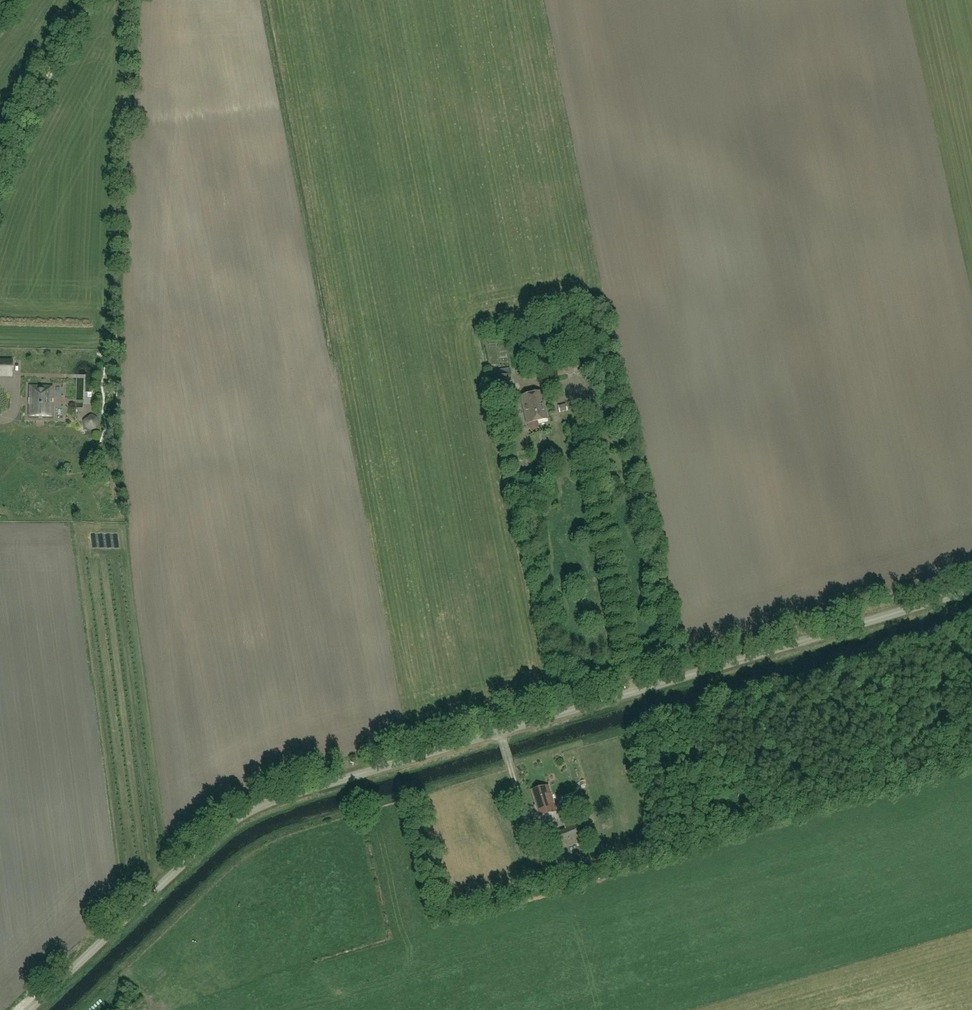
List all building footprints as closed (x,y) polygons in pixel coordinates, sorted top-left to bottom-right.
[(12,376),(12,360),(0,360),(0,376),(12,376)] [(497,397),(514,394),(508,368),(496,370),(497,377),(493,377),(497,397)] [(52,387),(30,387),(30,416),(52,417),(52,387)] [(538,422),(548,420),(541,392),(521,397),(528,424),(529,429),(533,431),(537,430),(539,427),(538,422)] [(539,817),(557,812),(549,785),(531,790),(539,817)] [(581,808),(576,793),(564,797),(569,812),(581,808)] [(588,840),(580,818),(564,823),(566,829),(550,835),(554,845),(563,841),(566,848),(588,840)]
